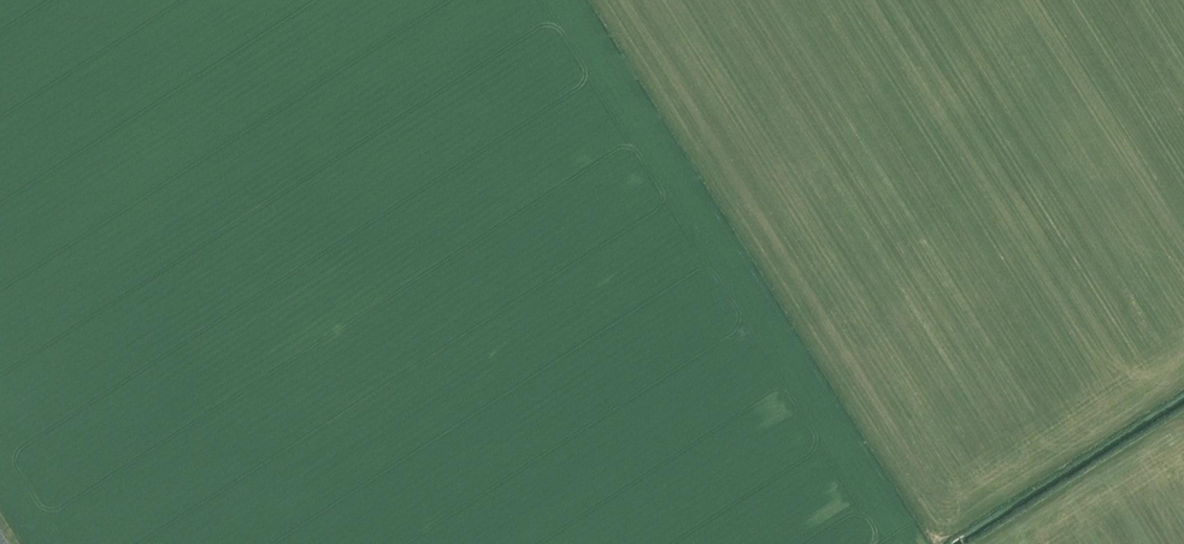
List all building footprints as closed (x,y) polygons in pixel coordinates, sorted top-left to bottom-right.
[(0,529),(0,543),(9,543),(0,529)]
